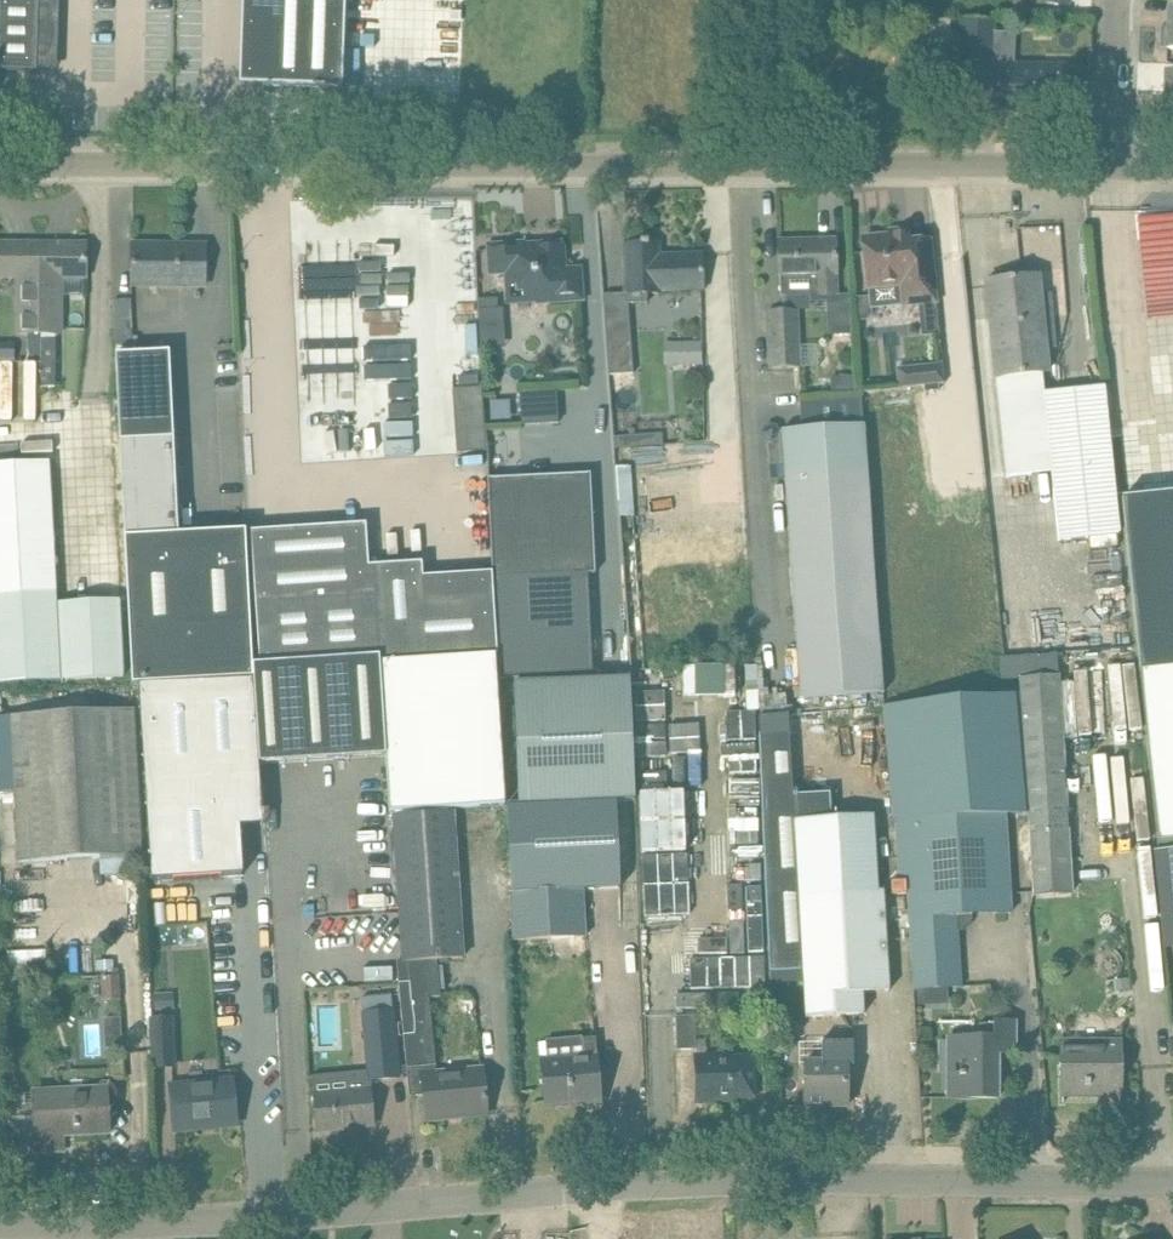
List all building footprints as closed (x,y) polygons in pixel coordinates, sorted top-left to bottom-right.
[(37,72),(39,0),(0,0),(0,71),(37,72)] [(262,86),(342,89),(345,0),(265,0),(262,86)] [(1160,49),(1172,49),(1172,10),(1169,10),(1168,27),(1161,27),(1160,49)] [(993,61),(995,22),(961,21),(960,33),(950,32),(951,19),(926,17),(924,55),(948,57),(949,47),(960,47),(959,60),(993,61)] [(996,111),(1064,112),(1065,69),(996,68),(996,91),(997,91),(996,111)] [(872,298),(857,299),(858,322),(868,321),(873,315),(873,310),(936,304),(930,241),(909,243),(909,239),(891,240),(891,237),(863,240),(868,291),(871,290),(872,298)] [(835,240),(779,242),(779,266),(780,277),(781,296),(781,311),(797,311),(809,310),(808,303),(808,295),(826,295),(835,294),(835,275),(836,275),(836,265),(835,240)] [(641,245),(624,245),(625,295),(662,294),(662,291),(703,290),(702,256),(659,256),(658,245),(647,245),(647,242),(641,242),(641,245)] [(17,278),(17,332),(39,332),(40,244),(0,244),(0,278),(17,278)] [(40,244),(39,332),(62,332),(62,297),(83,297),(83,277),(85,277),(86,269),(86,245),(40,244)] [(159,246),(133,246),(133,285),(206,283),(205,245),(174,245),(174,248),(159,248),(159,246)] [(526,246),(490,248),(492,275),(512,274),(513,286),(517,286),(524,292),(525,296),(542,295),(542,301),(580,298),(578,272),(562,273),(561,250),(526,252),(526,246)] [(987,290),(984,290),(994,381),(995,381),(1005,477),(1052,473),(1060,540),(1121,534),(1118,499),(1114,469),(1106,387),(1046,393),(1044,374),(1047,374),(1038,277),(986,283),(987,290)] [(498,299),(478,299),(480,348),(500,347),(498,309),(498,299)] [(768,312),(770,370),(799,369),(797,311),(781,311),(768,312)] [(630,320),(606,322),(610,376),(634,374),(630,320)] [(852,333),(828,334),(829,353),(853,353),(852,333)] [(55,341),(40,341),(40,388),(54,388),(55,341)] [(702,343),(685,343),(685,366),(703,367),(702,343)] [(178,535),(174,440),(169,353),(116,356),(120,443),(123,538),(178,535)] [(941,364),(910,368),(912,387),(923,386),(924,392),(938,390),(938,385),(943,384),(941,364)] [(362,397),(402,396),(402,375),(362,375),(362,397)] [(854,377),(831,378),(832,394),(855,392),(854,377)] [(448,386),(448,396),(480,397),(480,386),(448,386)] [(559,421),(558,397),(518,397),(519,422),(559,421)] [(762,434),(765,440),(771,440),(772,444),(768,444),(771,464),(783,463),(799,699),(884,692),(864,426),(781,431),(781,433),(779,433),(776,428),(770,425),(764,428),(762,434)] [(49,462),(0,465),(0,685),(61,682),(49,462)] [(493,579),(482,579),(484,598),(493,597),(497,657),(499,678),(592,673),(588,574),(595,574),(590,475),(488,479),(493,579)] [(1118,499),(1121,534),(1158,844),(1172,842),(1172,493),(1131,497),(1118,499)] [(364,525),(250,533),(259,666),(379,658),(497,657),(493,597),(484,598),(423,601),(421,563),(367,567),(364,525)] [(252,666),(245,532),(178,535),(123,538),(132,686),(136,686),(253,680),(252,666)] [(662,606),(709,626),(721,597),(674,577),(662,606)] [(124,675),(120,599),(59,602),(63,678),(124,675)] [(1058,653),(999,657),(1001,681),(1020,679),(1021,696),(1028,813),(1034,896),(1072,893),(1059,676),(1058,653)] [(499,678),(497,657),(379,658),(387,757),(391,812),(503,804),(499,678)] [(387,757),(379,658),(259,666),(252,666),(253,680),(259,766),(387,757)] [(506,805),(510,894),(513,940),(585,937),(583,891),(619,889),(615,803),(635,802),(629,678),(513,684),(519,805),(506,805)] [(1104,679),(1071,680),(1073,744),(1106,744),(1104,679)] [(253,680),(136,686),(149,883),(243,876),(240,828),(236,779),(260,778),(259,766),(253,680)] [(1021,696),(884,706),(900,879),(907,879),(915,991),(961,988),(959,956),(955,956),(952,919),(1011,915),(1004,815),(1028,813),(1021,696)] [(0,717),(0,792),(15,791),(19,863),(141,857),(133,710),(0,717)] [(723,711),(724,746),(748,745),(747,710),(723,711)] [(791,796),(789,734),(759,735),(762,798),(791,796)] [(1107,826),(1104,760),(1088,761),(1091,827),(1107,826)] [(889,992),(882,892),(879,892),(874,816),(831,819),(830,795),(791,796),(762,798),(770,973),(803,972),(806,1016),(863,1012),(862,994),(889,992)] [(463,959),(453,814),(393,818),(404,962),(437,961),(463,959)] [(1164,949),(1172,948),(1172,850),(1155,852),(1164,949)] [(761,965),(759,886),(728,887),(730,966),(761,965)] [(410,1098),(424,1097),(422,1075),(437,1074),(429,998),(440,997),(437,961),(404,962),(397,962),(410,1098)] [(119,976),(103,977),(104,999),(120,998),(119,976)] [(1130,990),(1128,980),(1114,982),(1115,992),(1130,990)] [(155,992),(155,1013),(173,1013),(173,992),(155,992)] [(400,1077),(392,994),(362,996),(369,1080),(400,1077)] [(696,1016),(677,1017),(678,1051),(697,1050),(696,1016)] [(173,1068),(171,1019),(152,1020),(154,1069),(173,1068)] [(978,1041),(947,1041),(947,1099),(998,1098),(998,1054),(1015,1054),(1015,1024),(978,1024),(978,1041)] [(584,1058),(540,1062),(545,1108),(583,1104),(583,1107),(602,1106),(596,1038),(582,1039),(584,1058)] [(1105,1088),(1120,1088),(1120,1041),(1062,1040),(1062,1096),(1105,1096),(1105,1088)] [(823,1041),(823,1061),(806,1061),(806,1065),(805,1065),(805,1110),(846,1109),(846,1064),(854,1065),(853,1042),(823,1041)] [(724,1057),(696,1057),(697,1103),(721,1102),(721,1099),(725,1099),(753,1099),(753,1060),(732,1060),(732,1057),(724,1057)] [(58,1093),(34,1094),(37,1152),(63,1151),(63,1136),(109,1134),(108,1110),(108,1108),(109,1108),(114,1105),(117,1100),(117,1094),(115,1088),(109,1084),(108,1084),(108,1069),(57,1072),(58,1093)] [(422,1075),(424,1097),(426,1122),(487,1116),(483,1069),(437,1074),(422,1075)] [(232,1080),(170,1086),(175,1131),(197,1129),(197,1122),(236,1118),(232,1080)] [(369,1089),(314,1095),(317,1132),(373,1127),(369,1089)]
